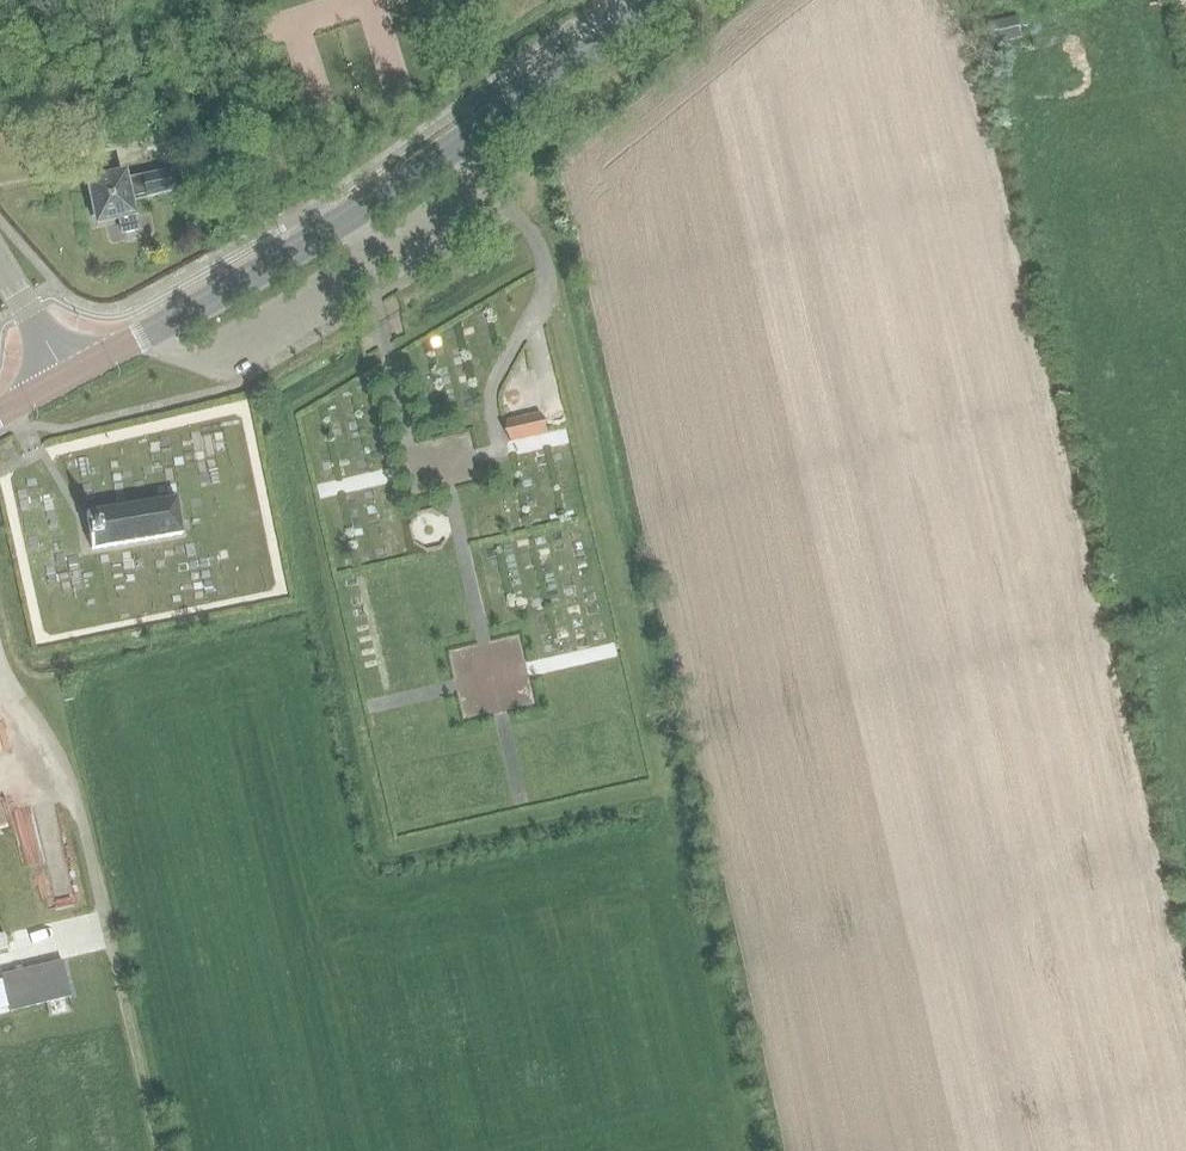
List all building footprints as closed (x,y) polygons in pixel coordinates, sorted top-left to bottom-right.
[(987,24),(992,46),(1022,39),(1017,17),(987,24)] [(124,175),(88,183),(97,225),(119,220),(122,234),(138,230),(135,216),(136,216),(133,201),(171,193),(166,173),(125,182),(124,175)] [(505,419),(510,440),(545,433),(540,411),(505,419)] [(89,534),(91,550),(182,535),(176,499),(86,514),(89,534)] [(32,1000),(72,991),(63,956),(3,970),(11,1005),(32,1000)]
